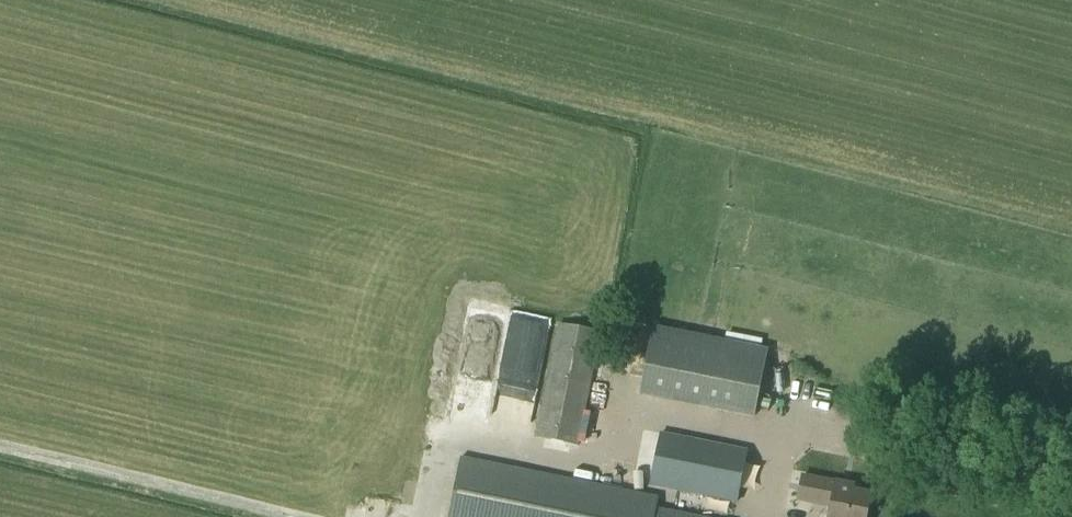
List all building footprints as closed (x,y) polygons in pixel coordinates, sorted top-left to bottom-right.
[(580,446),(601,333),(560,325),(538,438),(580,446)] [(754,418),(761,381),(768,349),(653,327),(640,395),(754,418)] [(737,504),(747,451),(662,434),(652,486),(737,504)] [(656,509),(658,498),(462,459),(451,516),(694,516),(656,509)] [(869,496),(854,493),(855,486),(803,478),(798,500),(832,508),(830,516),(865,516),(869,496)]
